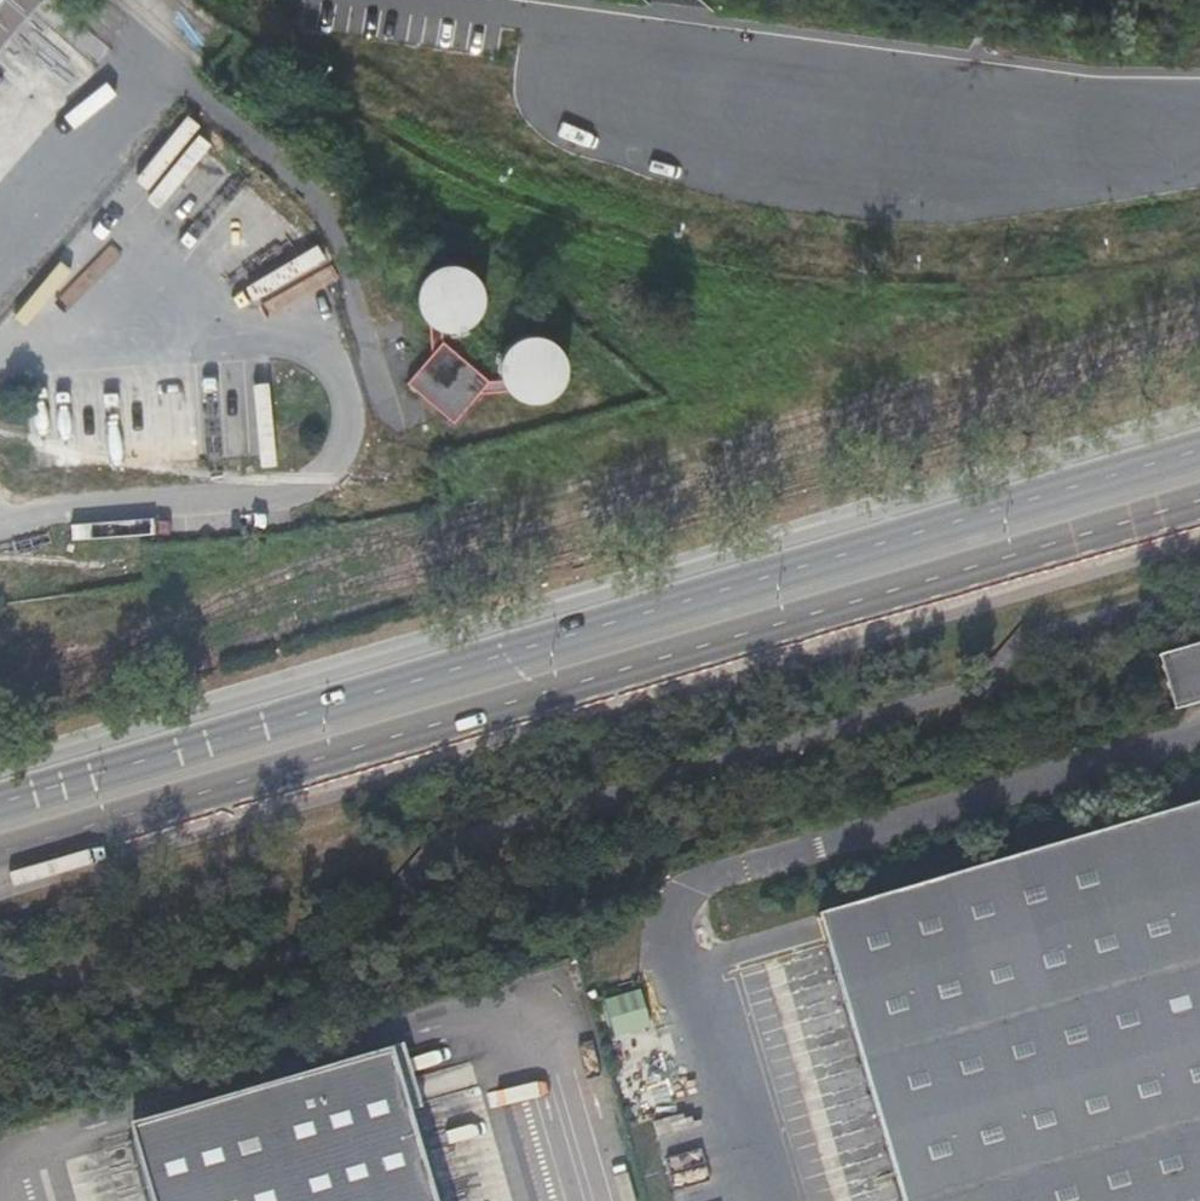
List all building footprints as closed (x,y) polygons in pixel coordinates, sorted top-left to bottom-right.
[(37,0),(0,0),(0,43),(37,0)] [(434,326),(447,328),(460,325),(471,317),(478,306),(481,293),(478,280),(470,269),(459,262),(446,260),(433,263),(422,271),(415,282),(413,295),(415,308),(423,319),(434,326)] [(520,398),(534,400),(546,397),(557,389),(564,378),(567,365),(564,352),(556,341),(545,334),(532,332),(519,335),(508,342),(501,354),(499,367),(502,380),(509,390),(520,398)] [(407,383),(452,422),(488,382),(443,342),(407,383)] [(1175,705),(1199,698),(1199,639),(1159,651),(1175,705)] [(819,910),(905,1200),(1199,1200),(1199,796),(819,910)] [(649,1028),(641,990),(599,998),(607,1037),(649,1028)] [(410,1109),(422,1106),(421,1102),(409,1106),(397,1062),(133,1140),(151,1200),(437,1200),(410,1109)]
